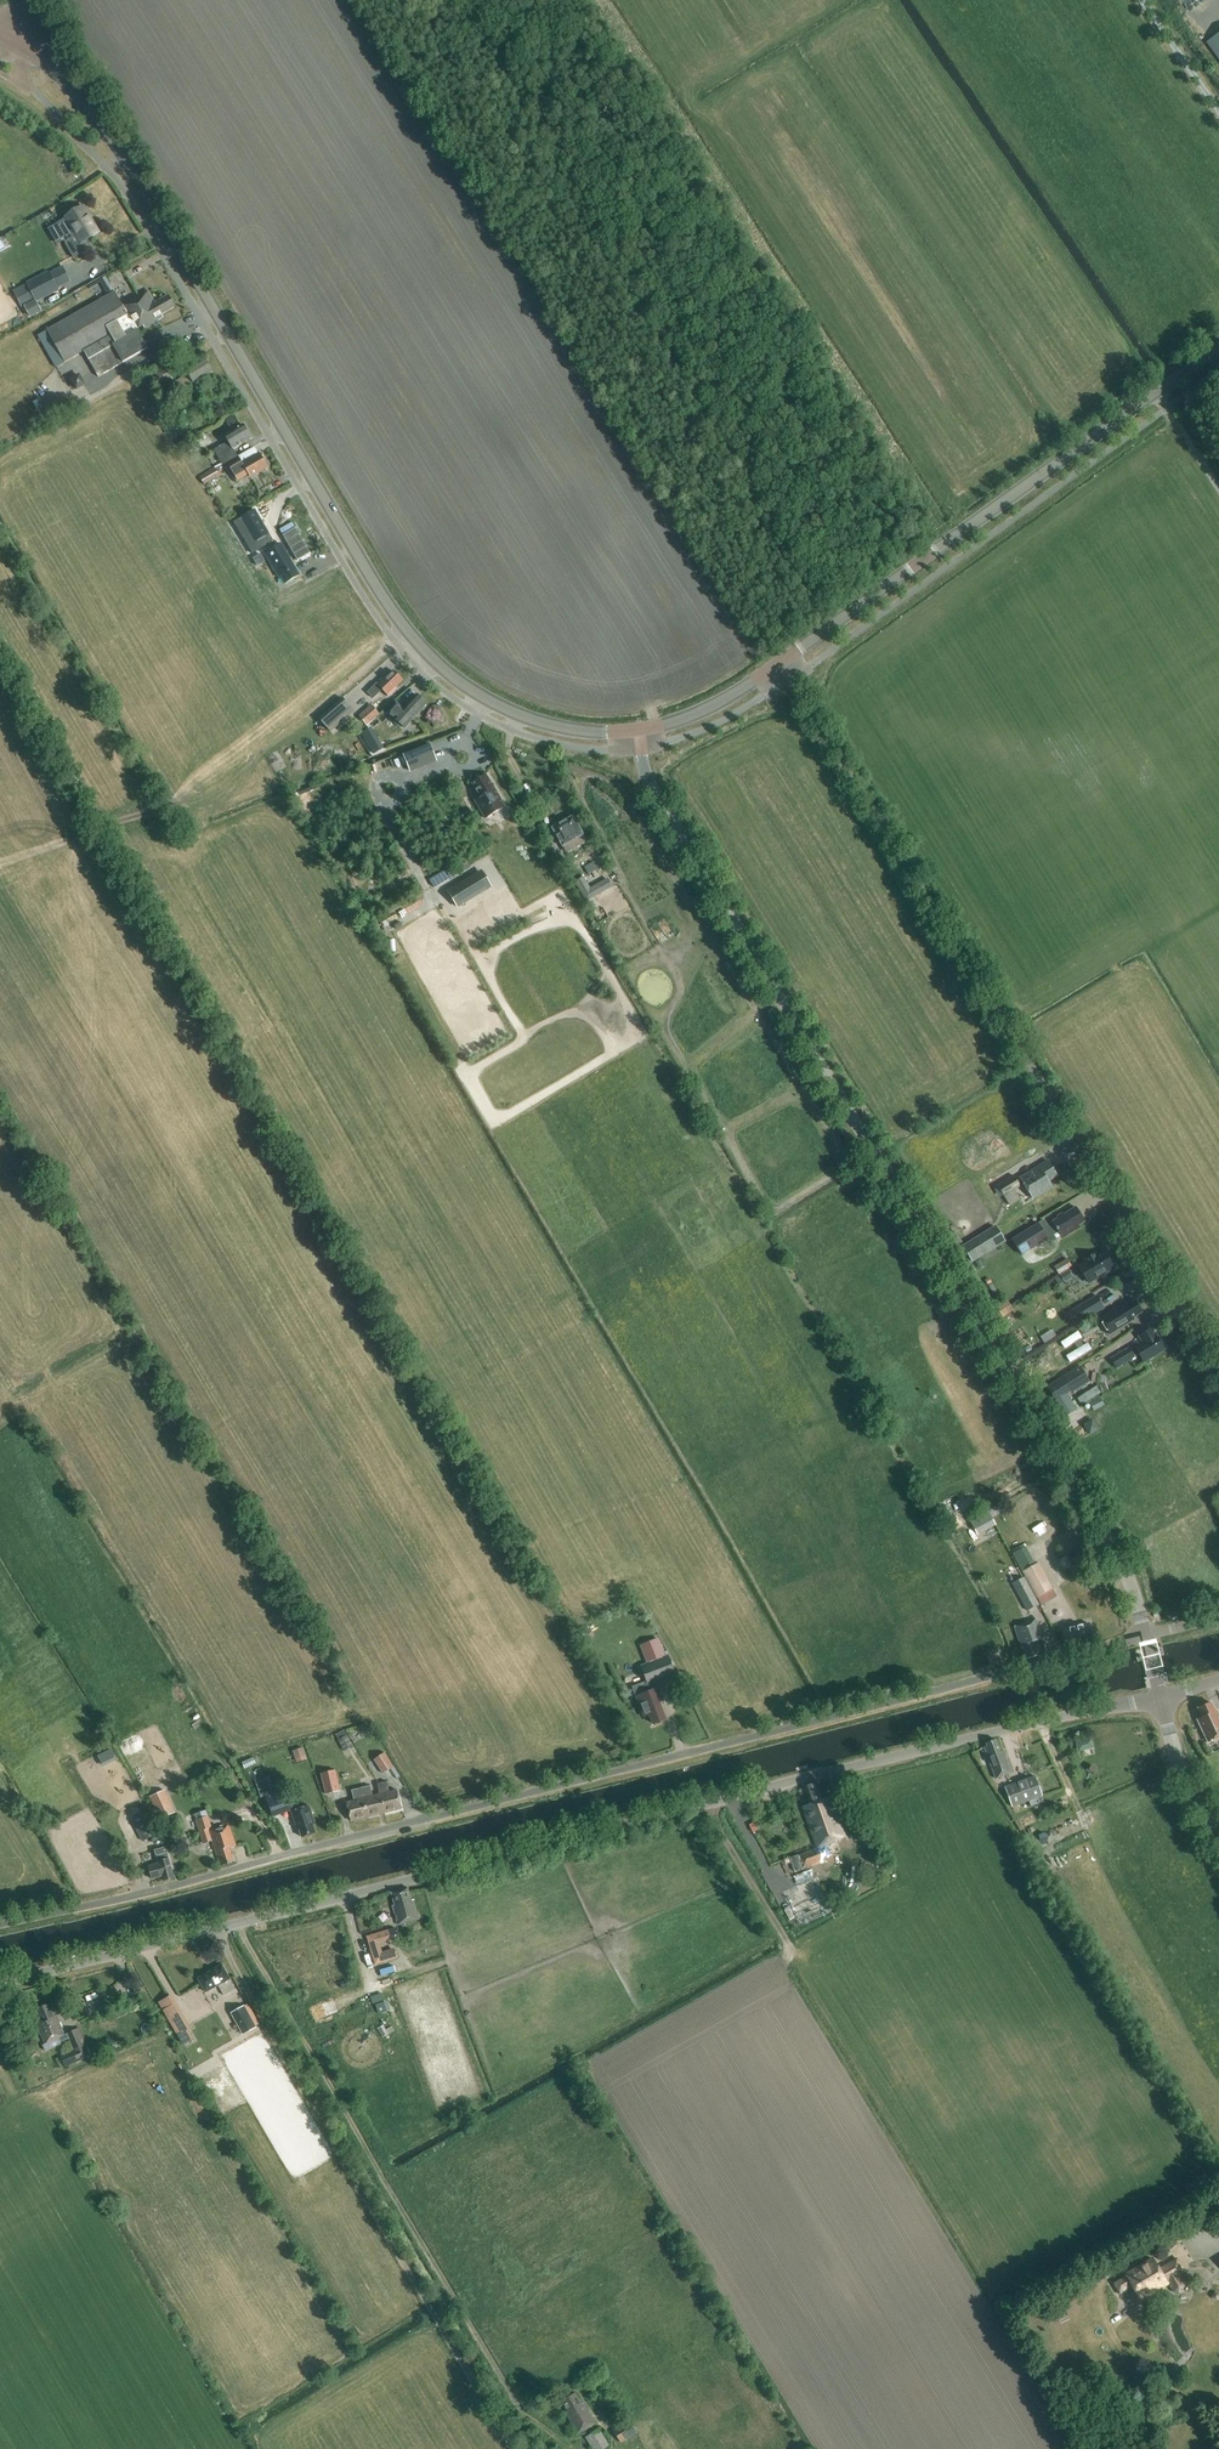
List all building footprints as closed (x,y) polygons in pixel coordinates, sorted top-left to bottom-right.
[(1207,43),(1218,60),(1218,34),(1207,43)] [(98,233),(83,207),(56,223),(65,239),(63,241),(73,258),(87,250),(82,243),(98,233)] [(71,282),(63,266),(49,273),(48,271),(25,283),(36,303),(59,291),(58,289),(71,282)] [(114,292),(39,334),(57,366),(83,351),(98,377),(147,349),(136,330),(143,326),(144,329),(163,318),(161,315),(175,307),(168,296),(155,303),(148,291),(122,305),(114,292)] [(212,373),(205,360),(196,365),(194,362),(184,367),(188,375),(170,385),(176,394),(194,384),(194,383),(212,373)] [(157,387),(171,378),(165,368),(151,377),(157,387)] [(76,389),(84,385),(79,376),(71,380),(76,389)] [(233,449),(251,439),(243,425),(224,436),(228,442),(213,450),(222,465),(238,456),(233,449)] [(268,467),(260,454),(243,464),(239,459),(228,466),(237,481),(248,475),(250,478),(251,477),(252,478),(258,475),(257,474),(268,467)] [(204,486),(220,476),(215,468),(200,478),(204,486)] [(251,510),(231,522),(250,554),(261,547),(257,539),(265,534),(251,510)] [(310,554),(295,528),(283,536),(297,561),(310,554)] [(285,584),(299,576),(281,544),(265,554),(279,578),(281,577),(285,584)] [(263,552),(255,556),(260,564),(267,560),(263,552)] [(376,684),(367,693),(373,699),(382,690),(389,697),(396,690),(395,688),(402,681),(393,671),(385,679),(384,677),(376,684)] [(427,704),(416,695),(404,709),(395,702),(386,712),(405,729),(427,704)] [(331,733),(355,712),(342,698),(318,719),(331,733)] [(367,726),(379,715),(371,705),(358,716),(367,726)] [(437,762),(430,744),(403,754),(410,772),(437,762)] [(506,807),(486,774),(471,783),(479,797),(473,801),(485,820),(506,807)] [(583,835),(573,817),(560,825),(559,823),(554,825),(555,827),(553,828),(563,846),(566,853),(586,842),(583,835)] [(590,873),(600,868),(597,860),(586,865),(590,873)] [(459,873),(473,868),(470,861),(457,866),(459,873)] [(492,887),(482,870),(447,891),(457,909),(492,887)] [(584,878),(575,882),(586,902),(612,888),(607,879),(590,888),(584,878)] [(1056,1176),(1048,1162),(1021,1179),(1033,1199),(1052,1188),(1048,1181),(1056,1176)] [(1005,1198),(1022,1187),(1014,1176),(997,1186),(1005,1198)] [(993,1200),(989,1193),(981,1198),(985,1205),(993,1200)] [(1044,1220),(1012,1240),(1021,1256),(1047,1240),(1048,1240),(1051,1242),(1055,1241),(1061,1237),(1062,1239),(1080,1228),(1078,1226),(1085,1222),(1076,1208),(1052,1222),(1052,1223),(1047,1226),(1044,1220)] [(990,1230),(957,1250),(966,1264),(999,1244),(990,1230)] [(1116,1269),(1104,1251),(1097,1255),(1096,1253),(1083,1260),(1085,1263),(1078,1267),(1089,1285),(1116,1269)] [(980,1271),(987,1267),(981,1259),(975,1262),(980,1271)] [(1054,1268),(1059,1275),(1072,1267),(1067,1259),(1054,1268)] [(1065,1283),(1073,1278),(1068,1270),(1060,1276),(1065,1283)] [(999,1313),(1010,1306),(1007,1301),(996,1308),(999,1313)] [(1124,1304),(1100,1319),(1110,1335),(1134,1320),(1133,1318),(1142,1313),(1134,1301),(1125,1306),(1124,1304)] [(1083,1303),(1075,1308),(1083,1322),(1086,1320),(1091,1317),(1083,1303)] [(1010,1306),(999,1313),(1003,1318),(1014,1311),(1010,1306)] [(1099,1330),(1094,1320),(1078,1330),(1084,1339),(1099,1330)] [(1164,1350),(1151,1329),(1139,1337),(1143,1343),(1131,1350),(1129,1348),(1111,1359),(1116,1369),(1139,1355),(1144,1363),(1164,1350)] [(1064,1418),(1067,1416),(1063,1410),(1066,1408),(1062,1400),(1090,1383),(1081,1367),(1047,1388),(1064,1418)] [(1105,1384),(1100,1386),(1104,1394),(1109,1391),(1105,1384)] [(1093,1411),(1104,1405),(1100,1398),(1089,1404),(1093,1411)] [(1085,1423),(1090,1434),(1102,1428),(1096,1417),(1085,1423)] [(1015,1552),(1025,1568),(1036,1561),(1027,1545),(1015,1552)] [(1077,1562),(1073,1554),(1066,1557),(1071,1566),(1077,1562)] [(1038,1563),(1022,1571),(1037,1598),(1053,1590),(1038,1563)] [(1040,1605),(1036,1599),(1025,1578),(1012,1584),(1023,1604),(1027,1612),(1040,1605)] [(1007,1606),(1000,1592),(989,1597),(996,1611),(1007,1606)] [(611,1619),(627,1610),(638,1605),(636,1599),(608,1614),(611,1619)] [(1037,1619),(1015,1627),(1022,1649),(1023,1648),(1027,1659),(1038,1655),(1037,1653),(1041,1652),(1037,1641),(1043,1639),(1037,1619)] [(1068,1650),(1081,1646),(1094,1643),(1089,1624),(1063,1631),(1068,1650)] [(650,1662),(640,1666),(647,1686),(656,1683),(676,1675),(668,1655),(650,1662)] [(647,1692),(636,1696),(644,1717),(650,1715),(653,1724),(666,1720),(659,1702),(663,1701),(656,1683),(647,1686),(645,1687),(647,1692)] [(1206,1740),(1218,1735),(1218,1716),(1216,1709),(1215,1710),(1211,1701),(1198,1706),(1202,1715),(1196,1718),(1206,1740)] [(353,1746),(347,1735),(338,1740),(344,1751),(353,1746)] [(1081,1752),(1097,1747),(1094,1736),(1078,1740),(1081,1752)] [(1001,1752),(996,1740),(986,1744),(987,1746),(984,1747),(996,1779),(1011,1773),(1003,1751),(1001,1752)] [(307,1760),(303,1747),(292,1751),(297,1763),(307,1760)] [(393,1767),(384,1753),(374,1760),(382,1774),(393,1767)] [(255,1756),(244,1761),(246,1767),(257,1762),(255,1756)] [(340,1791),(335,1770),(320,1774),(325,1795),(340,1791)] [(1012,1808),(1043,1797),(1035,1776),(1005,1787),(1012,1808)] [(268,1780),(258,1784),(263,1797),(266,1796),(273,1816),(272,1816),(272,1817),(291,1811),(296,1827),(298,1827),(301,1837),(316,1833),(312,1822),(314,1822),(309,1807),(300,1810),(297,1800),(290,1802),(286,1789),(273,1794),(268,1780)] [(379,1794),(384,1813),(401,1809),(397,1790),(389,1792),(387,1782),(377,1784),(379,1794)] [(822,1800),(816,1783),(805,1787),(811,1804),(802,1807),(817,1848),(798,1855),(796,1850),(788,1853),(794,1872),(803,1868),(801,1864),(829,1854),(826,1845),(838,1841),(837,1839),(845,1837),(831,1797),(822,1800)] [(384,1813),(379,1794),(373,1796),(370,1786),(361,1788),(368,1817),(384,1813)] [(351,1821),(368,1817),(361,1788),(351,1790),(354,1801),(347,1803),(351,1821)] [(175,1813),(165,1790),(149,1797),(159,1820),(175,1813)] [(158,1834),(147,1812),(131,1820),(142,1842),(158,1834)] [(237,1847),(229,1823),(209,1830),(209,1829),(212,1828),(208,1816),(195,1820),(203,1844),(212,1841),(220,1866),(233,1861),(229,1849),(237,1847)] [(174,1878),(169,1858),(167,1852),(168,1852),(167,1846),(154,1849),(158,1862),(156,1862),(156,1864),(148,1866),(152,1879),(162,1876),(164,1881),(174,1878)] [(411,1901),(408,1888),(391,1893),(395,1905),(393,1906),(398,1925),(419,1919),(414,1900),(411,1901)] [(388,1930),(366,1937),(375,1965),(397,1958),(394,1948),(382,1952),(379,1943),(391,1940),(397,1938),(394,1928),(388,1930)] [(235,1990),(229,1979),(230,1979),(222,1965),(198,1978),(206,1992),(218,1985),(224,1996),(235,1990)] [(172,1995),(159,2003),(163,2011),(177,2003),(172,1995)] [(379,2014),(387,2012),(384,2002),(376,2005),(379,2014)] [(41,2022),(36,2024),(45,2045),(59,2039),(61,2043),(69,2039),(75,2051),(61,2057),(66,2067),(89,2057),(77,2030),(67,2034),(68,2035),(65,2036),(51,2003),(36,2009),(41,2022)] [(256,2028),(244,2006),(230,2014),(242,2035),(256,2028)] [(106,2044),(96,2048),(100,2057),(110,2052),(106,2044)] [(1159,2269),(1153,2259),(1126,2275),(1126,2276),(1114,2283),(1116,2288),(1120,2286),(1123,2291),(1132,2286),(1140,2299),(1163,2286),(1162,2284),(1167,2281),(1173,2292),(1178,2293),(1184,2290),(1185,2284),(1179,2274),(1184,2272),(1177,2259),(1159,2269)] [(582,2404),(575,2393),(562,2401),(569,2412),(566,2414),(579,2433),(596,2422),(584,2403),(582,2404)] [(1143,2424),(1149,2413),(1128,2401),(1123,2409),(1140,2419),(1139,2421),(1143,2424)] [(620,2443),(637,2432),(629,2419),(612,2430),(620,2443)] [(610,2446),(599,2429),(585,2437),(592,2448),(604,2448),(610,2446)]
